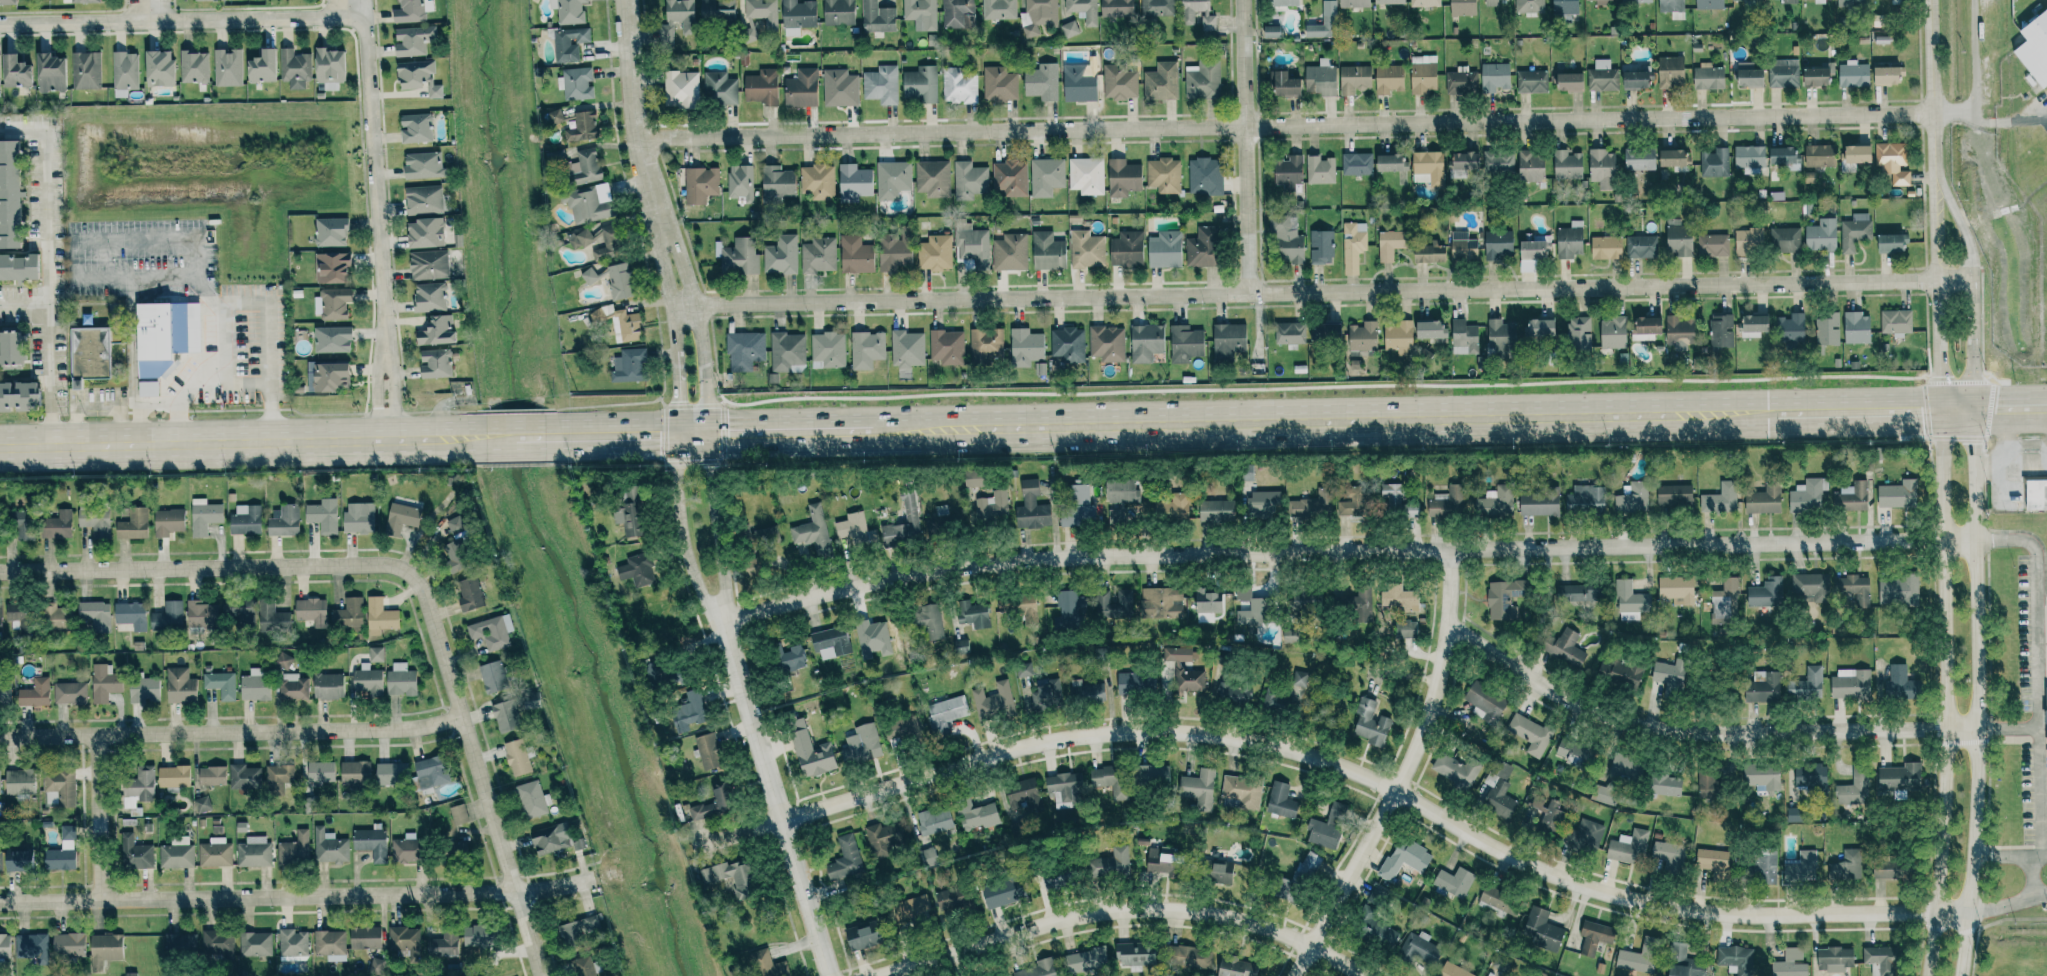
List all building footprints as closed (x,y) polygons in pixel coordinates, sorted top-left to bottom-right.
[(426,21),(425,12),(432,12),(432,0),(397,0),(398,9),(391,9),(392,22),(426,21)] [(548,9),(557,8),(557,24),(583,24),(582,3),(587,3),(587,0),(548,0),(548,9)] [(673,21),(681,21),(681,32),(693,33),(694,0),(665,0),(665,24),(658,24),(657,44),(673,44),(673,21)] [(700,22),(734,21),(734,0),(699,0),(700,22)] [(776,0),(744,0),(745,42),(757,42),(756,27),(751,27),(751,19),(764,18),(764,31),(777,31),(776,0)] [(815,1),(796,2),(796,0),(782,0),(782,36),(799,35),(799,27),(816,27),(815,1)] [(824,26),(854,24),(853,0),(823,0),(824,26)] [(877,8),(877,0),(861,0),(862,32),(895,31),(895,7),(877,8)] [(935,0),(903,0),(903,20),(914,19),(914,31),(936,31),(935,0)] [(942,27),(962,27),(961,13),(973,13),(973,0),(942,0),(942,27)] [(982,19),(1016,19),(1016,0),(982,0),(982,19)] [(1025,13),(1022,13),(1022,37),(1037,36),(1037,27),(1057,26),(1056,0),(1025,0),(1025,13)] [(1064,12),(1084,11),(1084,27),(1097,27),(1096,0),(1064,0),(1064,12)] [(1100,16),(1132,17),(1133,0),(1100,0),(1100,16)] [(1174,15),(1173,0),(1141,0),(1141,16),(1174,15)] [(1180,25),(1194,25),(1194,11),(1201,12),(1201,30),(1216,30),(1216,15),(1209,15),(1209,0),(1181,0),(1180,25)] [(1449,16),(1475,15),(1475,0),(1449,0),(1449,16)] [(1543,13),(1544,0),(1514,0),(1514,13),(1543,13)] [(1552,14),(1578,13),(1578,0),(1552,0),(1552,14)] [(1658,11),(1670,11),(1671,20),(1684,19),(1684,0),(1658,0),(1658,11)] [(1695,9),(1724,8),(1723,0),(1695,0),(1695,9)] [(2020,32),(2046,13),(2046,88),(2043,91),(2014,51),(2027,41),(2020,32)] [(1079,34),(1074,20),(1059,25),(1064,39),(1079,34)] [(1304,24),(1304,37),(1330,37),(1330,24),(1304,24)] [(1278,26),(1263,25),(1262,38),(1278,38),(1278,26)] [(394,28),(395,42),(394,42),(394,57),(426,56),(425,38),(436,38),(435,26),(394,28)] [(579,61),(578,43),(590,42),(589,28),(553,29),(554,62),(579,61)] [(274,82),(274,48),(259,48),(259,58),(246,58),(246,82),(274,82)] [(304,89),(304,80),(310,80),(309,54),(292,54),(292,48),(279,48),(280,81),(288,81),(288,89),(304,89)] [(344,82),(343,48),(313,49),(314,83),(324,83),(324,91),(338,90),(338,82),(344,82)] [(242,86),(241,49),(213,50),(215,87),(242,86)] [(172,86),(172,50),(144,51),(144,86),(172,86)] [(181,83),(208,82),(208,51),(180,52),(181,83)] [(63,57),(49,57),(49,52),(35,52),(36,92),(64,91),(63,57)] [(72,89),(100,89),(99,52),(71,53),(72,89)] [(138,90),(138,52),(112,52),(112,90),(138,90)] [(15,53),(2,53),(1,86),(30,87),(30,62),(15,62),(15,53)] [(1436,55),(1410,56),(1410,93),(1436,93),(1436,55)] [(1683,56),(1657,56),(1657,88),(1683,88),(1683,56)] [(1610,59),(1594,59),(1594,69),(1587,69),(1587,91),(1617,91),(1616,68),(1610,68),(1610,59)] [(1798,59),(1768,60),(1768,88),(1798,87),(1798,59)] [(1838,64),(1838,87),(1868,86),(1868,64),(1856,64),(1856,59),(1846,59),(1846,64),(1838,64)] [(442,98),(441,84),(433,85),(432,74),(435,74),(434,60),(396,63),(398,90),(421,88),(420,81),(427,80),(428,99),(442,98)] [(1177,99),(1176,60),(1155,61),(1156,71),(1142,71),(1144,100),(1177,99)] [(1753,62),(1736,62),(1736,88),(1763,88),(1762,68),(1753,69),(1753,62)] [(1834,62),(1820,62),(1820,66),(1802,66),(1802,86),(1828,86),(1828,76),(1834,76),(1834,62)] [(1057,101),(1056,63),(1038,63),(1038,70),(1023,70),(1023,96),(1039,95),(1040,101),(1057,101)] [(1509,88),(1508,63),(1480,64),(1481,93),(1496,92),(1496,89),(1509,88)] [(1086,64),(1062,65),(1063,101),(1096,101),(1095,70),(1086,70),(1086,64)] [(1137,71),(1124,71),(1124,65),(1103,64),(1103,98),(1137,99),(1137,71)] [(1723,89),(1723,67),(1712,67),(1712,64),(1693,64),(1693,89),(1723,89)] [(896,65),(877,65),(877,72),(862,72),(862,99),(879,98),(879,105),(897,105),(896,65)] [(917,71),(901,71),(902,98),(916,98),(916,103),(937,103),(936,65),(916,66),(917,71)] [(1375,95),(1389,94),(1389,91),(1403,91),(1403,65),(1374,66),(1375,95)] [(1005,66),(983,67),(983,101),(1017,101),(1017,73),(1005,73),(1005,66)] [(1304,92),(1320,92),(1320,96),(1335,97),(1335,67),(1304,66),(1304,92)] [(1371,66),(1340,66),(1339,95),(1354,95),(1354,89),(1370,90),(1371,66)] [(1446,93),(1477,92),(1477,71),(1467,72),(1467,66),(1456,66),(1456,71),(1445,72),(1446,93)] [(1648,88),(1647,66),(1642,66),(1642,70),(1621,71),(1621,89),(1648,88)] [(1905,76),(1905,66),(1873,67),(1873,86),(1898,85),(1898,76),(1905,76)] [(593,98),(592,84),(591,67),(561,69),(562,77),(556,77),(557,90),(563,90),(563,100),(593,98)] [(783,106),(816,107),(817,68),(797,67),(796,78),(784,78),(783,106)] [(977,102),(976,73),(962,74),(962,67),(942,67),(942,103),(977,102)] [(758,76),(744,75),(743,100),(763,101),(762,106),(776,106),(777,69),(758,68),(758,76)] [(846,68),(822,69),(823,106),(858,105),(857,74),(846,74),(846,68)] [(1286,70),(1272,71),(1272,95),(1300,95),(1299,78),(1286,79),(1286,70)] [(1547,92),(1547,70),(1516,71),(1517,93),(1547,92)] [(697,71),(663,71),(664,108),(698,107),(697,71)] [(737,78),(726,78),(726,72),(703,72),(703,104),(737,105),(737,78)] [(1582,73),(1555,73),(1555,91),(1582,91),(1582,73)] [(564,129),(565,141),(597,139),(596,112),(567,114),(568,129),(564,129)] [(399,114),(399,128),(400,128),(400,142),(431,142),(431,113),(399,114)] [(17,194),(16,139),(0,140),(0,248),(19,248),(17,194)] [(1875,143),(1875,166),(1880,166),(1880,174),(1890,174),(1890,185),(1909,186),(1910,169),(1906,168),(1906,144),(1875,143)] [(1804,144),(1805,166),(1834,166),(1833,144),(1804,144)] [(1843,145),(1843,157),(1840,158),(1840,173),(1856,173),(1856,163),(1870,163),(1870,145),(1843,145)] [(1764,146),(1733,147),(1734,168),(1764,168),(1764,146)] [(575,151),(578,162),(566,164),(570,186),(602,179),(596,147),(575,151)] [(1700,177),(1728,176),(1728,147),(1714,148),(1714,153),(1700,153),(1700,177)] [(1768,147),(1768,164),(1795,163),(1794,147),(1768,147)] [(1614,153),(1606,153),(1606,148),(1588,148),(1589,182),(1598,181),(1598,190),(1614,189),(1614,153)] [(1582,178),(1581,153),(1570,153),(1570,149),(1553,150),(1553,178),(1582,178)] [(1654,171),(1654,150),(1624,149),(1624,170),(1654,171)] [(1482,151),(1483,174),(1514,173),(1513,150),(1482,151)] [(1658,150),(1658,167),(1686,166),(1685,150),(1658,150)] [(1411,152),(1412,183),(1429,182),(1429,188),(1443,187),(1442,151),(1411,152)] [(1544,182),(1544,151),(1518,151),(1518,181),(1544,182)] [(402,153),(403,178),(441,177),(440,152),(402,153)] [(1450,152),(1451,176),(1478,176),(1477,152),(1450,152)] [(1370,153),(1341,154),(1342,176),(1371,175),(1370,153)] [(1301,183),(1301,154),(1286,154),(1286,159),(1273,159),(1274,184),(1283,184),(1283,193),(1294,192),(1294,184),(1301,183)] [(1375,155),(1375,172),(1401,171),(1401,154),(1375,155)] [(1306,184),(1334,183),(1334,158),(1318,158),(1318,156),(1306,156),(1306,184)] [(1068,158),(1068,189),(1079,189),(1080,195),(1103,195),(1103,157),(1068,158)] [(1189,157),(1189,194),(1221,194),(1221,158),(1189,157)] [(1107,158),(1108,197),(1127,197),(1127,191),(1140,190),(1140,164),(1125,164),(1125,158),(1107,158)] [(1180,158),(1146,158),(1146,186),(1157,186),(1157,193),(1180,193),(1180,158)] [(1030,159),(1031,198),(1052,197),(1052,188),(1064,188),(1064,159),(1030,159)] [(925,198),(949,198),(949,160),(915,161),(915,192),(925,192),(925,198)] [(953,200),(973,201),(973,191),(988,191),(988,167),(971,167),(971,161),(954,160),(953,200)] [(910,161),(875,162),(877,200),(897,200),(897,190),(911,190),(910,161)] [(1003,197),(1027,196),(1026,161),(991,162),(992,190),(1003,190),(1003,197)] [(871,169),(856,169),(856,163),(838,163),(838,203),(858,202),(858,196),(871,195),(871,169)] [(761,165),(762,199),(794,198),(794,170),(780,170),(780,164),(761,165)] [(753,165),(728,165),(727,198),(752,199),(753,165)] [(800,190),(810,190),(811,200),(834,200),(833,165),(799,166),(800,190)] [(718,195),(718,168),(684,168),(685,205),(706,204),(706,195),(718,195)] [(571,223),(613,217),(608,184),(559,191),(560,202),(568,201),(571,223)] [(441,186),(404,186),(405,214),(441,213),(441,186)] [(1841,220),(1840,254),(1854,254),(1855,240),(1870,240),(1871,213),(1851,213),(1851,221),(1841,220)] [(1303,262),(1303,235),(1294,235),(1294,215),(1268,215),(1268,243),(1274,243),(1274,262),(1303,262)] [(346,218),(315,218),(314,246),(345,247),(346,218)] [(1836,250),(1836,218),(1818,218),(1818,226),(1804,226),(1805,251),(1836,250)] [(405,220),(406,248),(442,247),(441,219),(405,220)] [(1582,254),(1581,220),(1570,220),(1570,228),(1556,228),(1556,259),(1573,259),(1573,254),(1582,254)] [(1691,257),(1692,221),(1666,220),(1666,250),(1674,250),(1673,256),(1691,257)] [(1366,222),(1342,223),(1343,274),(1358,274),(1357,252),(1367,251),(1366,222)] [(988,229),(971,230),(971,223),(954,223),(955,261),(973,261),(973,271),(989,270),(988,229)] [(593,240),(584,224),(564,235),(573,251),(593,240)] [(1186,266),(1217,266),(1216,234),(1219,234),(1218,226),(1198,226),(1198,238),(1186,238),(1186,266)] [(1800,251),(1800,227),(1770,228),(1770,252),(1800,251)] [(592,248),(592,256),(617,255),(615,228),(602,229),(603,247),(592,248)] [(1734,229),(1735,254),(1763,253),(1762,228),(1734,229)] [(1089,229),(1069,230),(1070,268),(1105,267),(1104,236),(1089,236),(1089,229)] [(1118,239),(1109,238),(1109,266),(1141,267),(1142,231),(1119,230),(1118,239)] [(1148,267),(1181,267),(1181,230),(1158,231),(1159,241),(1147,241),(1148,267)] [(1310,263),(1332,263),(1331,230),(1309,230),(1310,263)] [(1378,231),(1379,263),(1393,262),(1393,249),(1409,248),(1408,230),(1378,231)] [(1477,258),(1476,238),(1467,239),(1467,230),(1450,231),(1451,259),(1477,258)] [(1032,231),(1033,270),(1065,269),(1064,241),(1052,241),(1052,231),(1032,231)] [(1484,231),(1484,256),(1512,256),(1512,231),(1484,231)] [(878,270),(910,270),(910,241),(896,240),(897,234),(879,233),(878,270)] [(993,239),(992,269),(1027,270),(1027,234),(1002,233),(1002,239),(993,239)] [(763,246),(764,273),(797,273),(797,234),(776,234),(776,246),(763,246)] [(873,272),(872,245),(861,245),(861,234),(840,235),(840,273),(873,272)] [(1728,234),(1697,234),(1697,257),(1728,256),(1728,234)] [(1908,234),(1877,235),(1877,253),(1902,253),(1902,244),(1908,243),(1908,234)] [(951,269),(950,235),(927,235),(927,242),(917,243),(917,270),(951,269)] [(1548,235),(1532,235),(1532,241),(1518,241),(1519,259),(1549,258),(1548,235)] [(1656,235),(1625,236),(1626,258),(1657,257),(1656,235)] [(1621,236),(1590,237),(1590,259),(1621,259),(1621,236)] [(733,237),(733,247),(720,247),(720,274),(758,273),(758,254),(754,254),(753,237),(733,237)] [(835,272),(835,237),(811,237),(811,244),(801,244),(801,272),(835,272)] [(1413,262),(1444,262),(1444,242),(1425,242),(1425,244),(1412,245),(1413,262)] [(446,250),(409,251),(410,280),(447,279),(446,250)] [(348,253),(315,253),(315,284),(345,283),(345,265),(349,265),(348,253)] [(39,255),(0,255),(0,280),(39,280),(39,255)] [(611,301),(633,296),(626,263),(593,270),(592,267),(580,270),(583,282),(608,277),(609,283),(607,283),(611,301)] [(413,284),(414,311),(445,310),(444,283),(413,284)] [(352,289),(320,288),(319,319),(346,319),(346,302),(351,302),(352,289)] [(198,303),(134,304),(135,377),(167,377),(167,353),(199,352),(198,303)] [(612,319),(615,343),(641,339),(637,313),(626,315),(625,308),(613,310),(612,305),(590,309),(592,322),(612,319)] [(1911,310),(1880,310),(1880,334),(1893,333),(1893,338),(1904,338),(1904,333),(1912,333),(1911,310)] [(1839,345),(1839,312),(1827,312),(1827,318),(1815,318),(1815,345),(1839,345)] [(1775,318),(1776,344),(1804,343),(1803,313),(1790,313),(1790,317),(1775,318)] [(1844,344),(1870,343),(1869,313),(1844,313),(1844,344)] [(424,316),(424,330),(415,330),(415,345),(452,343),(451,314),(424,316)] [(1625,349),(1626,316),(1611,315),(1611,321),(1600,320),(1599,348),(1625,349)] [(1693,344),(1694,321),(1677,321),(1678,315),(1666,315),(1665,349),(1686,349),(1686,344),(1693,344)] [(1732,315),(1709,315),(1709,348),(1732,348),(1732,315)] [(1741,338),(1760,337),(1760,332),(1768,332),(1768,315),(1740,316),(1741,338)] [(1590,351),(1590,317),(1567,317),(1568,351),(1590,351)] [(1658,340),(1658,318),(1631,318),(1632,341),(1658,340)] [(1452,354),(1477,353),(1477,325),(1464,325),(1464,319),(1451,319),(1452,354)] [(1553,320),(1527,319),(1526,339),(1552,340),(1553,320)] [(1384,352),(1412,351),(1411,320),(1397,320),(1397,324),(1383,325),(1384,352)] [(1376,321),(1362,321),(1362,326),(1348,325),(1348,351),(1376,351),(1376,321)] [(1414,322),(1415,339),(1444,338),(1444,321),(1414,322)] [(1275,344),(1303,343),(1302,322),(1274,323),(1275,344)] [(1487,349),(1513,349),(1514,322),(1487,322),(1487,349)] [(1339,340),(1339,323),(1310,324),(1311,341),(1339,340)] [(1130,325),(1131,363),(1152,363),(1151,353),(1163,352),(1162,324),(1130,325)] [(1170,363),(1188,363),(1188,357),(1203,356),(1202,330),(1188,330),(1188,324),(1169,325),(1170,363)] [(1212,359),(1245,359),(1245,324),(1212,325),(1212,359)] [(314,327),(314,353),(351,352),(350,326),(314,327)] [(1124,362),(1124,326),(1089,326),(1089,356),(1100,356),(1100,363),(1124,362)] [(69,390),(78,390),(78,378),(107,378),(107,327),(69,327),(69,390)] [(1002,328),(970,329),(970,362),(1003,362),(1002,328)] [(1042,334),(1028,334),(1028,328),(1010,328),(1010,365),(1030,365),(1030,360),(1043,360),(1042,334)] [(1050,328),(1051,356),(1060,356),(1060,363),(1084,362),(1083,328),(1050,328)] [(924,333),(905,333),(905,329),(891,330),(892,369),(911,368),(911,365),(925,365),(924,333)] [(930,359),(941,359),(940,365),(964,366),(964,331),(930,330),(930,359)] [(20,331),(0,331),(0,364),(21,364),(20,331)] [(872,370),(872,360),(885,359),(884,331),(851,332),(851,370),(872,370)] [(726,333),(726,355),(730,354),(731,372),(754,371),(753,361),(765,360),(765,332),(726,333)] [(811,333),(811,368),(845,367),(845,332),(811,333)] [(770,334),(771,372),(790,372),(790,365),(805,365),(804,333),(770,334)] [(645,381),(644,348),(620,349),(621,357),(614,357),(614,371),(609,371),(610,382),(645,381)] [(420,364),(419,364),(419,378),(451,377),(450,349),(419,350),(420,364)] [(347,363),(312,364),(312,392),(347,391),(347,363)] [(137,382),(137,397),(157,397),(157,382),(137,382)] [(34,411),(34,383),(0,383),(0,411),(34,411)] [(1252,480),(1252,464),(1240,465),(1240,481),(1252,480)] [(964,478),(964,487),(978,486),(978,477),(964,478)] [(1820,478),(1804,478),(1805,487),(1788,488),(1789,511),(1821,510),(1820,478)] [(2025,479),(2026,511),(2046,510),(2046,478),(2025,479)] [(1050,527),(1049,504),(1037,504),(1036,479),(1020,480),(1021,507),(1015,507),(1015,528),(1050,527)] [(1122,503),(1138,503),(1138,479),(1105,479),(1105,525),(1123,525),(1122,503)] [(1700,494),(1699,512),(1735,512),(1736,481),(1719,480),(1719,495),(1700,494)] [(1867,510),(1866,480),(1850,480),(1850,487),(1840,487),(1840,493),(1833,493),(1833,511),(1867,510)] [(1877,482),(1877,507),(1918,507),(1917,481),(1877,482)] [(1613,495),(1614,513),(1648,512),(1647,482),(1622,483),(1623,495),(1613,495)] [(1461,483),(1448,484),(1448,493),(1428,494),(1429,516),(1462,515),(1461,483)] [(1744,492),(1745,514),(1780,513),(1779,483),(1764,483),(1765,492),(1744,492)] [(1067,504),(1059,504),(1060,526),(1095,525),(1095,504),(1088,505),(1088,484),(1067,485),(1067,504)] [(1380,484),(1380,499),(1385,499),(1385,516),(1418,516),(1418,503),(1403,503),(1403,484),(1380,484)] [(1512,485),(1495,484),(1495,491),(1484,491),(1484,498),(1473,498),(1473,514),(1511,516),(1512,485)] [(1657,507),(1692,506),(1691,485),(1656,486),(1657,507)] [(1287,500),(1288,522),(1296,522),(1296,519),(1331,518),(1329,486),(1316,487),(1317,499),(1287,500)] [(1573,486),(1572,494),(1565,494),(1565,511),(1603,512),(1604,486),(1573,486)] [(641,535),(635,489),(622,491),(624,508),(612,509),(614,524),(622,523),(624,538),(641,535)] [(974,498),(975,521),(1007,521),(1006,489),(991,490),(991,498),(974,498)] [(1336,502),(1337,520),(1367,519),(1366,489),(1349,489),(1350,501),(1336,502)] [(1559,489),(1519,489),(1518,516),(1558,516),(1559,489)] [(879,526),(882,545),(921,540),(913,490),(901,492),(906,522),(879,526)] [(1276,492),(1247,491),(1246,518),(1275,519),(1276,492)] [(1187,521),(1188,493),(1171,493),(1170,502),(1153,501),(1153,520),(1187,521)] [(207,498),(191,498),(192,538),(207,537),(206,523),(223,522),(222,504),(207,504),(207,498)] [(305,505),(305,523),(319,522),(319,535),(337,535),(336,498),(321,498),(321,504),(305,505)] [(1232,499),(1198,500),(1198,523),(1233,522),(1232,499)] [(831,555),(821,501),(807,504),(810,523),(789,527),(792,545),(813,541),(816,558),(831,555)] [(417,527),(421,509),(390,502),(383,534),(398,538),(401,524),(417,527)] [(374,532),(374,503),(360,503),(360,512),(343,511),(342,532),(374,532)] [(229,534),(261,534),(261,505),(236,504),(236,514),(229,514),(229,534)] [(115,538),(146,538),(145,506),(126,506),(126,517),(115,517),(115,538)] [(40,518),(39,538),(69,539),(70,509),(57,509),(57,518),(40,518)] [(77,509),(76,527),(86,528),(86,538),(108,539),(109,510),(77,509)] [(183,509),(153,510),(154,537),(168,537),(168,532),(184,531),(183,509)] [(15,540),(29,541),(30,511),(5,510),(5,530),(15,531),(15,540)] [(845,514),(846,520),(834,522),(837,539),(846,537),(848,548),(870,544),(863,510),(845,514)] [(923,516),(924,535),(949,534),(949,515),(923,516)] [(764,528),(768,543),(779,540),(775,525),(764,528)] [(448,574),(474,562),(462,535),(441,545),(448,560),(443,563),(448,574)] [(627,564),(615,567),(619,581),(631,577),(634,587),(654,582),(646,552),(625,558),(627,564)] [(756,563),(744,562),(744,573),(755,574),(756,563)] [(1791,574),(1792,597),(1827,596),(1827,573),(1791,574)] [(1878,576),(1878,605),(1918,605),(1918,575),(1878,576)] [(460,612),(484,605),(475,576),(455,581),(460,597),(456,598),(460,612)] [(1672,606),(1694,605),(1693,576),(1657,577),(1658,598),(1672,598),(1672,606)] [(1765,586),(1746,587),(1747,606),(1782,606),(1781,576),(1764,576),(1765,586)] [(1834,577),(1834,593),(1855,592),(1856,608),(1869,608),(1868,576),(1834,577)] [(1631,578),(1616,579),(1617,620),(1639,620),(1639,611),(1651,611),(1650,593),(1631,594),(1631,578)] [(1487,582),(1487,617),(1516,617),(1516,606),(1510,606),(1510,596),(1519,596),(1519,582),(1487,582)] [(1416,591),(1401,591),(1401,583),(1386,583),(1386,590),(1379,590),(1380,613),(1417,611),(1416,591)] [(1596,600),(1596,585),(1555,586),(1556,602),(1596,600)] [(1182,587),(1140,588),(1141,618),(1183,617),(1182,587)] [(1194,590),(1194,613),(1220,613),(1220,589),(1194,590)] [(1056,591),(1057,614),(1085,613),(1085,590),(1056,591)] [(1131,590),(1092,591),(1093,616),(1131,616),(1131,590)] [(1035,594),(997,596),(998,615),(1024,614),(1024,626),(1037,626),(1035,594)] [(399,628),(398,610),(382,610),(382,596),(367,596),(368,636),(380,636),(380,629),(399,628)] [(362,597),(345,597),(345,609),(331,609),(332,627),(363,626),(362,597)] [(326,599),(295,599),(294,620),(312,620),(312,626),(326,626),(326,599)] [(1249,611),(1236,611),(1236,623),(1247,623),(1247,634),(1256,634),(1256,624),(1267,624),(1266,599),(1249,600),(1249,611)] [(182,600),(164,600),(163,613),(149,613),(149,630),(181,631),(182,600)] [(186,600),(187,628),(217,627),(217,603),(201,603),(201,600),(186,600)] [(972,623),(973,629),(988,629),(987,605),(969,606),(969,600),(956,600),(957,624),(972,623)] [(274,601),(259,601),(258,631),(290,631),(290,612),(273,612),(274,601)] [(41,602),(42,629),(67,629),(66,607),(57,607),(57,602),(41,602)] [(109,602),(77,602),(77,620),(90,619),(91,634),(109,634),(109,602)] [(113,623),(132,624),(132,632),(144,632),(144,603),(113,602),(113,623)] [(4,604),(5,620),(11,620),(12,630),(22,629),(21,603),(4,604)] [(250,603),(224,603),(225,628),(251,628),(250,603)] [(921,626),(923,642),(943,639),(938,603),(910,608),(913,627),(921,626)] [(502,615),(506,632),(513,631),(508,613),(502,615)] [(465,625),(469,640),(482,637),(487,652),(510,646),(501,616),(465,625)] [(1417,621),(1395,620),(1395,638),(1416,638),(1417,621)] [(1585,653),(1573,647),(1579,634),(1558,625),(1546,654),(1579,668),(1585,653)] [(820,660),(848,654),(842,626),(808,633),(813,653),(818,652),(820,660)] [(954,655),(968,652),(966,639),(952,641),(954,655)] [(805,667),(801,646),(781,650),(779,643),(769,645),(776,674),(805,667)] [(383,647),(369,647),(369,662),(383,662),(383,647)] [(1163,661),(1193,661),(1192,647),(1163,648),(1163,661)] [(293,657),(280,652),(275,665),(288,670),(293,657)] [(1642,666),(1601,657),(1596,679),(1638,688),(1642,666)] [(485,694),(508,688),(500,660),(477,666),(485,694)] [(387,696),(417,694),(416,670),(407,671),(407,662),(392,662),(392,671),(386,671),(387,696)] [(1650,681),(1663,683),(1662,689),(1680,693),(1685,667),(1654,662),(1650,681)] [(353,691),(368,690),(369,697),(383,697),(382,670),(370,670),(369,663),(360,663),(361,670),(352,671),(353,691)] [(1024,663),(1024,679),(1032,679),(1031,663),(1024,663)] [(91,703),(107,703),(107,692),(121,692),(121,674),(107,674),(107,664),(92,664),(91,703)] [(1889,664),(1889,681),(1883,681),(1884,699),(1911,698),(1910,679),(1906,679),(1906,664),(1889,664)] [(1806,680),(1786,681),(1787,700),(1821,699),(1821,665),(1806,666),(1806,680)] [(188,667),(165,668),(166,702),(196,702),(196,678),(188,679),(188,667)] [(261,668),(249,668),(249,676),(240,676),(239,700),(269,700),(269,676),(261,676),(261,668)] [(1831,676),(1830,698),(1869,699),(1870,670),(1837,669),(1836,677),(1831,676)] [(1174,671),(1175,695),(1204,694),(1204,670),(1174,671)] [(1307,692),(1310,674),(1294,670),(1290,689),(1307,692)] [(1779,671),(1753,672),(1753,682),(1744,682),(1744,702),(1779,702),(1779,671)] [(203,689),(219,688),(220,701),(235,701),(234,673),(202,673),(203,689)] [(299,674),(280,673),(280,699),(308,700),(309,678),(299,678),(299,674)] [(343,673),(313,674),(313,699),(343,699),(343,673)] [(1116,674),(1116,694),(1155,696),(1156,675),(1116,674)] [(48,677),(33,677),(33,689),(17,689),(17,706),(49,705),(48,677)] [(159,679),(129,678),(128,702),(158,703),(159,679)] [(1014,711),(1007,679),(994,682),(997,694),(984,697),(981,687),(971,690),(977,720),(1014,711)] [(1062,706),(1058,679),(1034,682),(1036,697),(1032,698),(1034,710),(1062,706)] [(0,680),(0,705),(9,705),(9,680),(0,680)] [(1081,685),(1081,680),(1072,680),(1072,704),(1103,703),(1102,684),(1081,685)] [(1481,718),(1485,713),(1496,720),(1507,702),(1474,681),(1462,699),(1474,706),(1471,712),(1481,718)] [(86,704),(86,683),(54,683),(54,704),(86,704)] [(1217,683),(1216,704),(1248,705),(1249,685),(1217,683)] [(675,734),(687,731),(685,724),(708,718),(700,688),(682,693),(685,703),(668,708),(675,734)] [(520,694),(522,710),(539,708),(538,691),(520,694)] [(949,735),(945,722),(969,714),(963,694),(924,706),(934,739),(949,735)] [(1352,734),(1367,739),(1366,743),(1382,749),(1391,720),(1374,714),(1378,703),(1360,697),(1354,714),(1358,716),(1352,734)] [(497,733),(521,728),(514,698),(491,703),(497,733)] [(1525,753),(1539,760),(1553,732),(1514,712),(1505,730),(1530,743),(1525,753)] [(853,727),(855,734),(843,737),(850,764),(882,756),(873,721),(853,727)] [(695,736),(699,770),(720,767),(716,733),(695,736)] [(512,777),(531,772),(522,738),(503,743),(512,777)] [(1556,761),(1590,765),(1592,746),(1558,742),(1556,761)] [(1430,769),(1468,790),(1480,766),(1467,759),(1464,765),(1439,752),(1430,769)] [(421,791),(449,781),(439,754),(412,763),(421,791)] [(1641,779),(1642,756),(1611,755),(1610,777),(1641,779)] [(368,761),(340,762),(340,783),(369,783),(368,761)] [(333,762),(306,762),(307,782),(334,781),(333,762)] [(375,763),(374,785),(404,786),(404,764),(375,763)] [(246,764),(229,764),(229,792),(260,791),(260,767),(246,768),(246,764)] [(266,764),(266,795),(284,795),(284,783),(294,784),(294,765),(266,764)] [(1793,765),(1794,786),(1814,786),(1814,796),(1827,796),(1826,764),(1793,765)] [(1141,787),(1167,788),(1168,766),(1142,765),(1141,787)] [(1765,786),(1765,791),(1779,791),(1780,767),(1743,765),(1742,785),(1765,786)] [(1920,765),(1878,765),(1878,790),(1920,790),(1920,765)] [(122,808),(135,808),(135,801),(153,801),(153,766),(135,766),(135,779),(122,779),(122,808)] [(189,767),(157,766),(157,787),(189,788),(189,767)] [(1835,785),(1835,807),(1870,806),(1869,766),(1852,767),(1852,785),(1835,785)] [(198,786),(226,785),(225,767),(198,767),(198,786)] [(1112,801),(1126,801),(1125,767),(1089,768),(1089,787),(1111,786),(1112,801)] [(1197,778),(1179,776),(1177,796),(1196,798),(1194,810),(1209,812),(1215,770),(1199,767),(1197,778)] [(1503,795),(1510,783),(1502,778),(1505,772),(1499,768),(1494,776),(1488,772),(1483,782),(1490,786),(1480,804),(1508,820),(1517,803),(1503,795)] [(5,795),(34,794),(34,770),(4,770),(5,795)] [(75,807),(73,771),(42,772),(43,792),(58,791),(58,808),(75,807)] [(1698,771),(1697,793),(1713,793),(1713,771),(1698,771)] [(1044,776),(1046,793),(1053,793),(1054,810),(1081,808),(1077,773),(1044,776)] [(1649,795),(1680,796),(1681,775),(1650,774),(1649,795)] [(1220,798),(1239,800),(1238,809),(1258,811),(1262,780),(1222,776),(1220,798)] [(1025,801),(1030,817),(1044,813),(1034,777),(1003,786),(1008,805),(1025,801)] [(548,813),(538,779),(516,786),(526,820),(548,813)] [(1289,784),(1272,780),(1265,812),(1293,819),(1297,801),(1285,798),(1289,784)] [(1590,797),(1610,805),(1615,792),(1595,784),(1590,797)] [(690,820),(732,813),(728,786),(710,789),(712,803),(688,807),(690,820)] [(1556,836),(1563,802),(1527,794),(1525,806),(1542,810),(1537,832),(1556,836)] [(196,814),(211,811),(207,796),(193,799),(196,814)] [(994,803),(971,808),(969,797),(955,800),(961,832),(998,824),(994,803)] [(1334,850),(1347,806),(1333,801),(1326,823),(1309,818),(1305,831),(1309,832),(1306,841),(1334,850)] [(453,826),(468,821),(463,803),(448,808),(453,826)] [(953,829),(947,806),(915,813),(920,836),(953,829)] [(1800,823),(1801,809),(1787,809),(1787,822),(1800,823)] [(1569,829),(1564,841),(1588,850),(1588,848),(1596,851),(1605,827),(1581,817),(1575,831),(1569,829)] [(863,828),(873,860),(891,854),(882,822),(863,828)] [(534,857),(570,848),(567,836),(562,838),(558,824),(528,832),(534,857)] [(323,833),(323,825),(313,826),(314,863),(348,862),(347,839),(334,839),(333,833),(323,833)] [(1619,834),(1618,841),(1609,839),(1605,858),(1640,865),(1647,830),(1632,827),(1631,836),(1619,834)] [(277,842),(278,866),(308,866),(308,829),(296,829),(296,842),(277,842)] [(61,850),(43,850),(43,870),(73,871),(74,830),(61,830),(61,850)] [(371,850),(371,865),(386,864),(385,830),(351,830),(352,850),(371,850)] [(153,868),(152,845),(133,845),(133,832),(121,833),(121,869),(153,868)] [(836,837),(842,858),(822,864),(828,883),(864,873),(851,833),(836,837)] [(194,867),(194,845),(188,845),(188,836),(170,836),(170,845),(159,846),(159,868),(194,867)] [(237,867),(270,866),(269,836),(246,836),(246,843),(237,844),(237,867)] [(231,867),(230,837),(209,838),(209,843),(198,844),(199,867),(231,867)] [(391,864),(420,863),(419,839),(391,840),(391,864)] [(1401,863),(1422,874),(1432,854),(1408,841),(1406,845),(1396,840),(1377,875),(1391,882),(1401,863)] [(442,842),(442,857),(466,856),(466,841),(442,842)] [(1650,862),(1683,864),(1684,845),(1651,843),(1650,862)] [(1127,845),(1111,846),(1112,857),(1086,859),(1087,881),(1129,879),(1127,845)] [(937,865),(932,847),(918,851),(924,869),(937,865)] [(1175,848),(1147,847),(1146,872),(1174,873),(1175,848)] [(1730,853),(1697,848),(1694,868),(1714,871),(1712,880),(1726,882),(1730,853)] [(1777,884),(1776,848),(1751,849),(1752,884),(1777,884)] [(1827,863),(1828,881),(1861,880),(1860,848),(1842,849),(1842,862),(1827,863)] [(2,870),(30,870),(31,849),(0,849),(0,871),(2,871),(2,870)] [(1783,883),(1815,882),(1814,850),(1797,851),(1798,863),(1783,863),(1783,883)] [(1882,863),(1871,865),(1873,880),(1902,876),(1899,855),(1882,858),(1882,863)] [(1202,881),(1230,885),(1232,865),(1204,861),(1202,881)] [(699,870),(703,885),(729,879),(734,900),(754,895),(747,865),(735,867),(734,862),(699,870)] [(1439,869),(1431,885),(1462,900),(1474,875),(1457,867),(1453,876),(1439,869)] [(1022,879),(980,886),(984,908),(1026,901),(1022,879)] [(967,884),(933,893),(939,916),(974,907),(967,884)] [(1504,913),(1514,917),(1521,901),(1484,886),(1477,905),(1503,915),(1504,913)] [(930,915),(923,894),(891,904),(898,926),(930,915)] [(1563,928),(1546,924),(1549,910),(1529,906),(1521,940),(1559,948),(1563,928)] [(557,925),(561,945),(601,936),(596,915),(557,925)] [(1356,939),(1388,954),(1399,932),(1367,917),(1356,939)] [(841,929),(849,953),(880,942),(872,918),(841,929)] [(1584,937),(1580,954),(1593,958),(1597,941),(1611,945),(1615,929),(1583,921),(1579,936),(1584,937)] [(461,958),(488,959),(489,926),(462,925),(461,958)] [(380,926),(349,927),(349,949),(380,948),(380,926)] [(389,951),(396,950),(396,956),(421,956),(420,926),(388,927),(389,951)] [(307,932),(293,932),(293,929),(278,929),(279,956),(308,955),(307,932)] [(345,930),(314,931),(314,955),(326,955),(326,961),(345,960),(345,930)] [(202,957),(210,957),(210,962),(233,961),(232,931),(201,932),(202,957)] [(272,956),(272,932),(239,933),(240,957),(272,956)] [(443,938),(426,939),(427,957),(457,956),(457,932),(443,932),(443,938)] [(1408,932),(1397,957),(1411,963),(1413,960),(1432,968),(1440,949),(1426,943),(1429,936),(1419,932),(1417,936),(1408,932)] [(83,933),(51,934),(52,957),(84,957),(83,933)] [(47,958),(47,934),(14,935),(14,959),(47,958)] [(121,934),(90,935),(91,972),(101,972),(100,960),(122,960),(121,934)] [(164,958),(196,958),(196,934),(164,934),(164,958)] [(9,959),(9,935),(0,935),(0,959),(9,959)] [(1114,944),(1114,965),(1155,965),(1154,943),(1114,944)] [(1706,959),(1684,959),(1684,944),(1669,943),(1668,975),(1705,975),(1706,959)] [(1212,949),(1166,946),(1165,964),(1211,967),(1212,949)] [(1716,965),(1728,965),(1728,973),(1735,973),(1736,975),(1762,975),(1761,963),(1753,963),(1752,947),(1716,948),(1716,965)] [(1784,948),(1784,961),(1771,961),(1771,975),(1807,975),(1807,961),(1802,961),(1802,947),(1784,948)] [(1862,964),(1870,964),(1871,975),(1896,975),(1895,947),(1862,948),(1862,964)] [(754,975),(787,975),(789,975),(785,963),(771,966),(766,948),(747,953),(754,975)] [(1104,948),(1065,953),(1067,973),(1107,967),(1104,948)] [(1660,954),(1617,951),(1616,969),(1659,972),(1660,954)] [(574,975),(595,975),(589,957),(570,963),(574,975)] [(1052,957),(1036,961),(1037,965),(1013,972),(1014,975),(1057,975),(1052,957)] [(1259,963),(1222,957),(1218,975),(1256,975),(1259,963)] [(369,973),(383,975),(385,959),(371,958),(369,973)] [(1446,961),(1439,975),(1476,975),(1446,961)]
